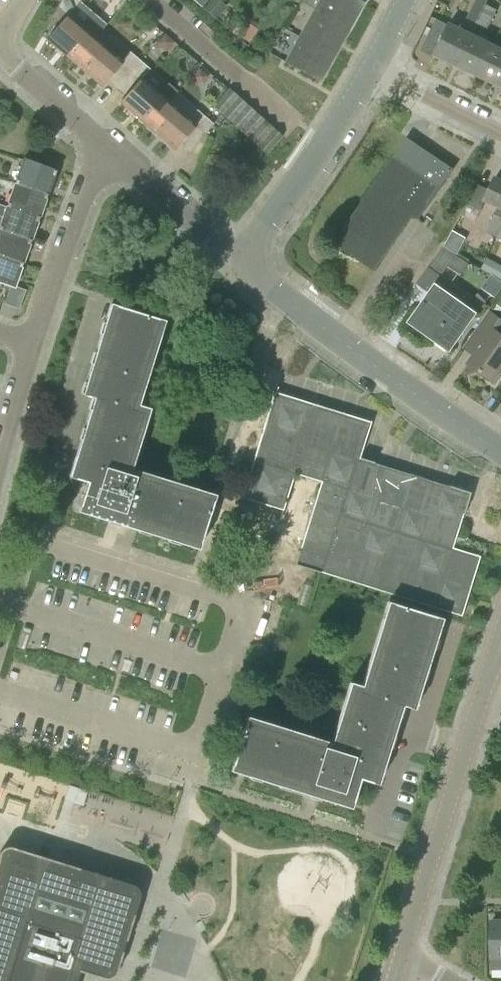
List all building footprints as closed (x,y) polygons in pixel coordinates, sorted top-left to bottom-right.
[(95,38),(102,29),(91,20),(84,28),(68,15),(76,6),(81,0),(61,0),(57,7),(67,15),(46,39),(73,62),(95,38)] [(215,19),(226,6),(219,0),(210,0),(203,8),(215,19)] [(314,9),(349,29),(363,3),(359,0),(319,0),(314,9)] [(478,24),(487,5),(486,4),(488,0),(475,0),(466,18),(478,24)] [(487,5),(478,24),(488,29),(497,10),(487,5)] [(314,9),(299,35),(335,55),(349,29),(314,9)] [(435,54),(457,65),(473,33),(451,22),(435,54)] [(457,65),(478,76),(495,44),(473,33),(457,65)] [(335,55),(299,35),(285,61),(320,81),(335,55)] [(122,62),(131,70),(139,60),(129,51),(121,60),(95,38),(73,62),(101,86),(122,62)] [(500,86),(500,83),(500,47),(495,44),(478,76),(500,86)] [(119,102),(147,126),(168,101),(142,78),(150,69),(139,60),(131,70),(140,78),(119,102)] [(212,107),(222,115),(238,97),(229,89),(212,107)] [(222,115),(231,123),(247,105),(238,97),(222,115)] [(168,101),(147,126),(174,149),(195,126),(205,134),(213,124),(197,109),(189,118),(168,101)] [(231,123),(240,131),(256,113),(247,105),(231,123)] [(240,131),(249,139),(265,121),(256,113),(240,131)] [(249,139),(258,147),(274,129),(265,121),(249,139)] [(274,129),(258,147),(267,155),(283,137),(274,129)] [(372,189),(413,217),(419,221),(454,170),(407,138),(372,189)] [(24,159),(15,183),(47,195),(56,171),(24,159)] [(485,200),(498,207),(486,232),(497,237),(500,228),(500,179),(496,177),(489,190),(485,200)] [(15,183),(7,206),(38,218),(47,195),(15,183)] [(413,217),(372,189),(334,244),(375,272),(413,217)] [(0,225),(0,230),(30,241),(38,218),(7,206),(6,207),(0,204),(0,216),(3,217),(0,225)] [(22,263),(30,241),(0,230),(0,255),(22,263)] [(469,264),(442,247),(428,268),(441,277),(448,267),(462,275),(469,264)] [(0,255),(0,282),(14,287),(22,263),(0,255)] [(492,258),(488,267),(500,274),(500,263),(492,258)] [(476,313),(437,285),(411,321),(451,349),(476,313)] [(97,402),(73,480),(85,484),(78,508),(200,544),(213,500),(124,473),(143,413),(130,409),(157,321),(115,308),(87,399),(97,402)] [(494,381),(500,371),(500,335),(500,334),(500,320),(491,313),(476,333),(486,340),(469,363),(494,381)] [(275,559),(438,610),(440,598),(462,605),(490,519),(470,514),(475,496),(454,489),(457,479),(421,467),(425,456),(390,444),(393,439),(367,430),(372,419),(324,404),(275,559)] [(358,780),(371,784),(396,704),(407,708),(435,618),(392,604),(364,694),(352,691),(334,750),(244,722),(230,766),(350,804),(358,780)] [(109,810),(113,793),(73,786),(70,803),(109,810)] [(80,973),(104,980),(105,980),(111,980),(113,980),(115,979),(116,977),(118,975),(118,973),(141,900),(141,898),(141,896),(141,893),(140,891),(139,889),(137,888),(135,887),(133,886),(13,848),(12,848),(11,848),(10,847),(9,847),(7,848),(6,848),(5,848),(4,849),(3,849),(2,850),(1,851),(0,852),(0,853),(0,980),(78,980),(80,973)] [(491,970),(500,970),(500,922),(491,922),(491,960),(491,970)]
